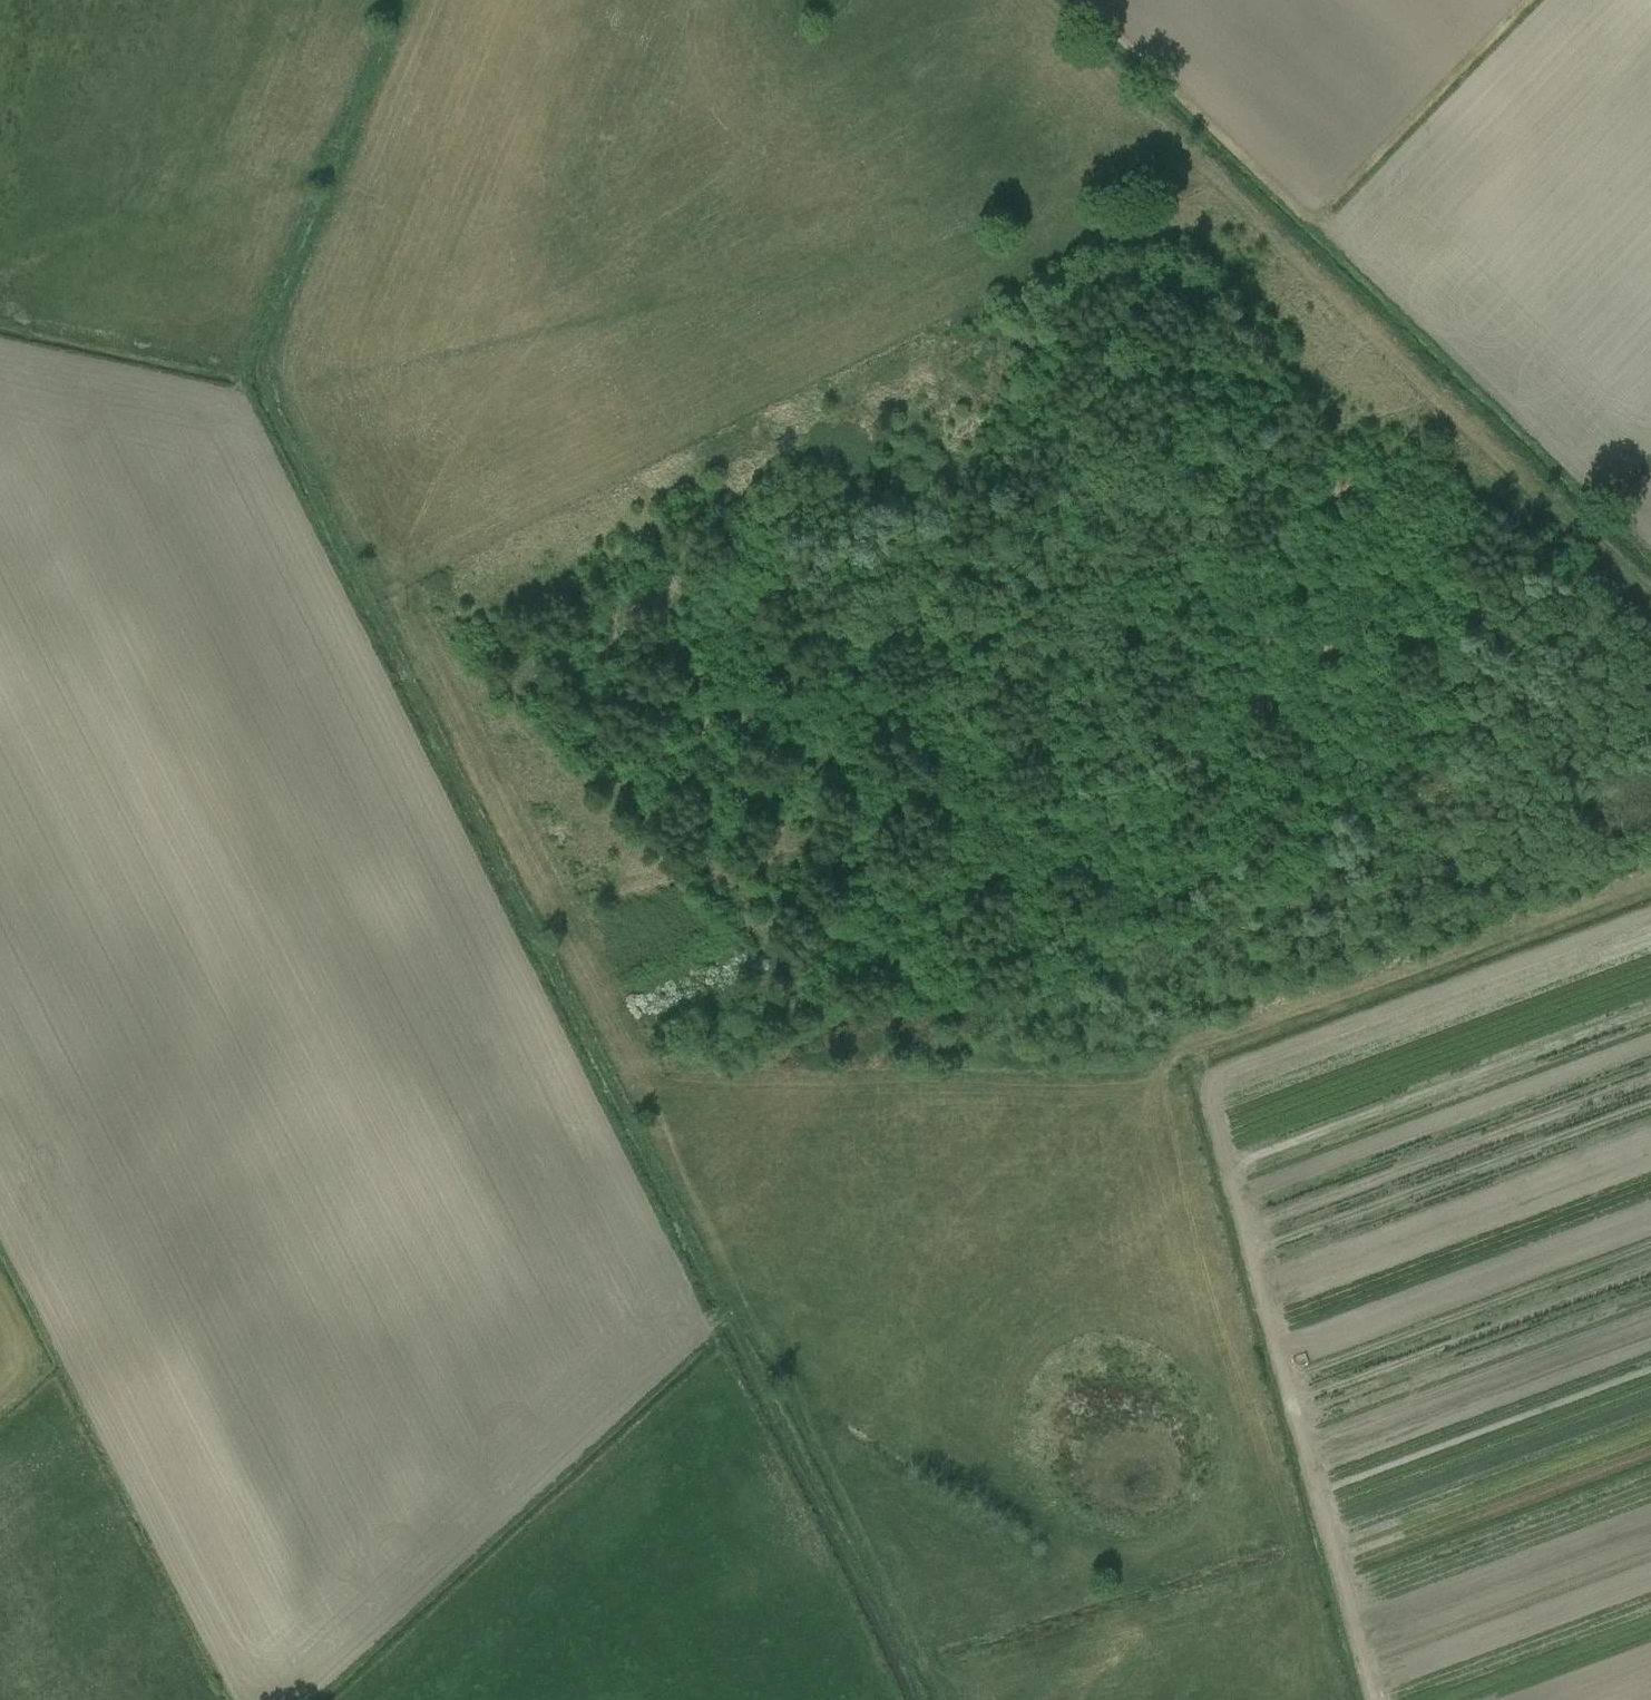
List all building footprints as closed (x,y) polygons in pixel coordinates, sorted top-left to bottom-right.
[(1276,1264),(1293,1259),(1288,1244),(1271,1250),(1276,1264)]
